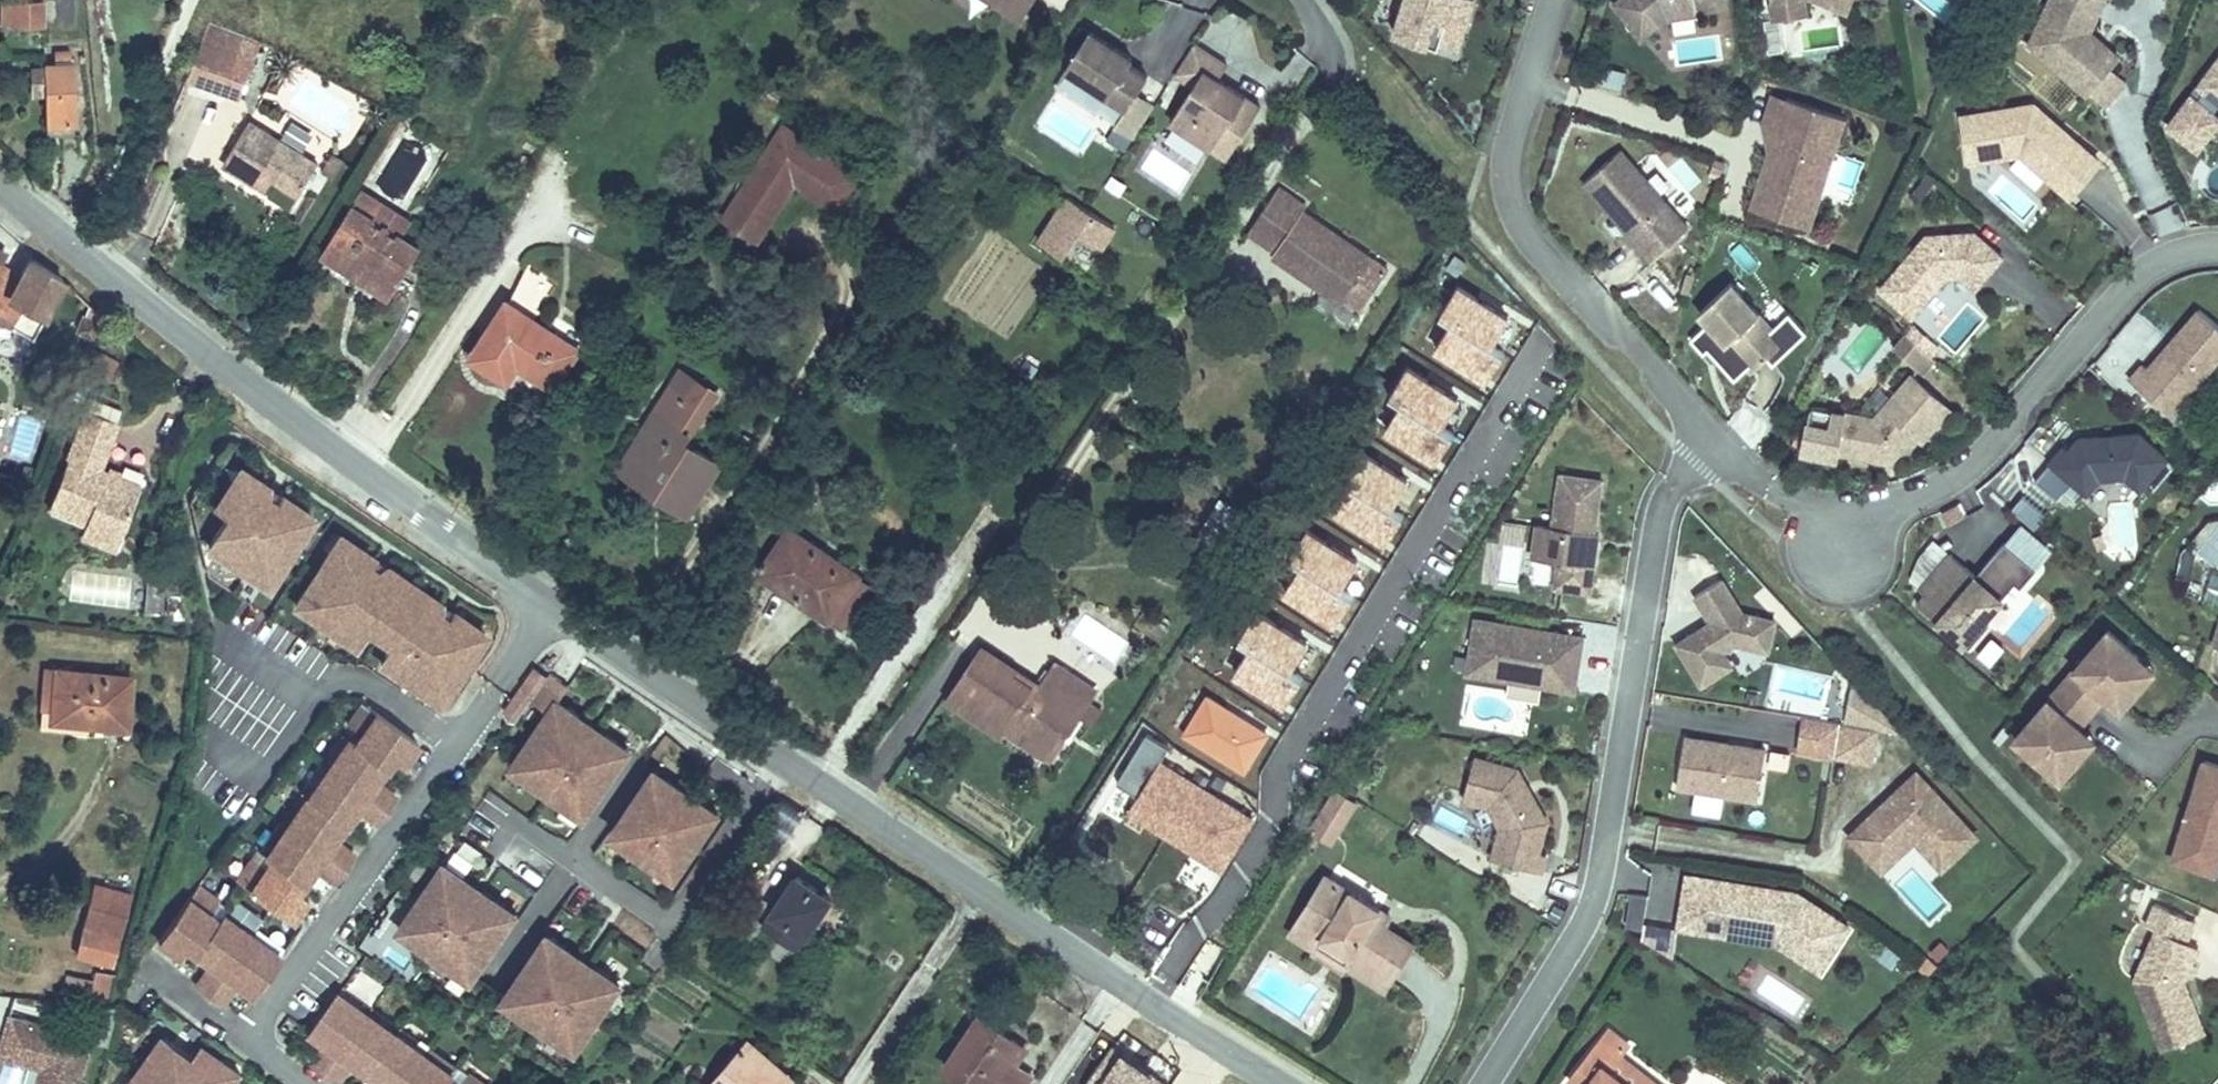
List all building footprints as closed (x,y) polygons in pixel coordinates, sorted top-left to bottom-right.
[(44,0),(11,1),(13,27),(46,26),(44,0)] [(1007,15),(1017,0),(985,0),(1007,15)] [(1462,0),(1395,0),(1386,27),(1430,41),(1431,36),(1438,15),(1455,20),(1462,0)] [(1632,31),(1661,8),(1703,2),(1703,0),(1608,0),(1632,31)] [(1765,10),(1803,4),(1802,0),(1763,0),(1765,10)] [(2108,60),(2075,32),(2088,0),(2044,0),(2030,35),(2087,85),(2108,60)] [(2075,32),(2108,60),(2117,50),(2088,24),(2100,0),(2088,0),(2075,32)] [(1448,42),(1455,20),(1438,15),(1431,36),(1448,42)] [(1769,17),(1762,45),(1776,49),(1783,20),(1769,17)] [(1117,70),(1120,65),(1077,37),(1054,73),(1115,113),(1135,82),(1117,70)] [(242,72),(190,48),(174,84),(227,108),(242,72)] [(1215,164),(1248,113),(1206,86),(1214,73),(1181,51),(1162,80),(1181,92),(1158,127),(1215,164)] [(2196,81),(2202,85),(2217,97),(2217,52),(2196,81)] [(58,68),(48,68),(48,75),(31,75),(31,99),(49,98),(51,130),(83,129),(80,56),(60,56),(58,68)] [(2124,75),(2108,60),(2087,85),(2103,99),(2124,75)] [(1596,84),(1620,87),(1623,67),(1599,63),(1596,84)] [(2217,98),(2217,97),(2202,85),(2194,96),(2210,108),(2217,98)] [(1761,145),(1778,91),(1763,86),(1754,115),(1761,145)] [(1816,169),(1836,109),(1778,91),(1761,145),(1744,194),(1774,204),(1816,169)] [(2217,113),(2210,108),(2194,96),(2188,91),(2166,121),(2196,143),(2217,113)] [(2032,98),(1960,110),(1966,154),(2019,145),(2067,186),(2096,153),(2032,98)] [(225,125),(196,173),(227,190),(234,177),(251,187),(243,200),(245,207),(267,220),(295,171),(225,125)] [(850,178),(775,127),(720,208),(756,234),(782,192),(825,219),(850,178)] [(83,129),(51,130),(52,143),(83,142),(83,129)] [(1680,220),(1611,143),(1576,175),(1644,252),(1680,220)] [(319,170),(333,177),(343,156),(329,149),(319,170)] [(1802,213),(1816,169),(1774,204),(1802,213)] [(243,200),(251,187),(234,177),(227,190),(243,200)] [(1288,204),(1262,184),(1228,230),(1254,246),(1253,254),(1323,302),(1335,286),(1356,256),(1289,212),(1288,204)] [(344,186),(333,202),(386,239),(397,225),(344,186)] [(386,239),(333,202),(303,253),(373,299),(403,250),(386,239)] [(1109,234),(1060,202),(1032,245),(1053,260),(1070,237),(1095,255),(1109,234)] [(756,234),(720,208),(709,224),(744,251),(756,234)] [(1998,251),(1970,227),(1923,231),(1876,284),(1907,311),(1926,289),(1922,286),(1928,279),(1932,282),(1942,270),(1956,269),(1971,282),(1998,251)] [(26,254),(12,276),(0,266),(0,327),(22,342),(56,283),(26,254)] [(1372,270),(1356,256),(1335,286),(1351,299),(1372,270)] [(1764,319),(1722,274),(1690,304),(1700,314),(1740,357),(1744,361),(1759,347),(1776,331),(1764,319)] [(1926,289),(1932,282),(1928,279),(1922,286),(1926,289)] [(1511,317),(1453,282),(1436,311),(1451,322),(1435,346),(1487,377),(1506,348),(1494,342),(1511,317)] [(565,350),(495,303),(459,362),(530,404),(565,350)] [(1781,303),(1764,319),(1776,331),(1759,347),(1765,354),(1799,323),(1781,303)] [(2145,364),(2140,359),(2126,374),(2155,398),(2166,384),(2179,394),(2217,350),(2217,323),(2196,304),(2145,364)] [(1727,370),(1740,357),(1700,314),(1682,330),(1695,344),(1699,341),(1707,349),(1727,370)] [(1906,360),(1919,345),(1896,325),(1883,340),(1906,360)] [(1703,352),(1707,349),(1699,341),(1695,344),(1703,352)] [(1912,364),(1924,350),(1919,345),(1906,360),(1912,364)] [(1458,395),(1405,363),(1385,391),(1397,400),(1383,425),(1437,459),(1454,429),(1442,420),(1458,395)] [(1897,431),(1903,423),(1907,427),(1911,431),(1939,399),(1901,366),(1864,409),(1834,404),(1827,442),(1879,452),(1897,431)] [(718,403),(677,375),(614,472),(680,518),(714,465),(689,447),(718,403)] [(2167,409),(2179,394),(2166,384),(2155,398),(2167,409)] [(1801,397),(1797,417),(1818,421),(1822,401),(1801,397)] [(1825,448),(1827,442),(1834,404),(1822,401),(1818,421),(1797,417),(1792,442),(1825,448)] [(1900,434),(1907,427),(1903,423),(1897,431),(1900,434)] [(2052,494),(2068,476),(2081,488),(2094,472),(2120,470),(2135,483),(2162,452),(2134,428),(2073,433),(2063,445),(2059,442),(2030,475),(2052,494)] [(106,446),(72,434),(37,525),(73,539),(68,559),(103,571),(126,505),(86,494),(106,446)] [(1410,480),(1356,447),(1335,471),(1347,480),(1332,507),(1388,540),(1403,512),(1394,501),(1410,480)] [(1582,539),(1584,528),(1591,476),(1550,470),(1542,522),(1527,520),(1522,551),(1549,555),(1545,581),(1580,586),(1587,540),(1582,539)] [(2196,491),(2206,499),(2217,499),(2217,478),(2212,473),(2196,491)] [(203,564),(264,601),(306,532),(271,511),(248,548),(237,541),(260,504),(232,487),(208,526),(221,533),(203,564)] [(2040,510),(2018,490),(2007,503),(2029,522),(2040,510)] [(1943,519),(1960,509),(1953,498),(1937,508),(1943,519)] [(271,511),(260,504),(237,541),(248,548),(271,511)] [(1355,557),(1297,522),(1278,550),(1293,561),(1279,588),(1335,621),(1352,590),(1341,582),(1355,557)] [(885,595),(783,528),(751,574),(852,642),(885,595)] [(1944,547),(1928,533),(1913,551),(1929,565),(1944,547)] [(1970,569),(1944,547),(1929,565),(1914,583),(1920,589),(1912,598),(1963,641),(1983,618),(1977,613),(2009,576),(2015,581),(2030,563),(1998,536),(1970,569)] [(334,550),(293,619),(354,656),(373,624),(399,640),(379,671),(441,708),(482,639),(447,618),(425,655),(414,648),(436,612),(381,578),(358,615),(347,608),(370,571),(334,550)] [(381,578),(370,571),(347,608),(358,615),(381,578)] [(1745,611),(1726,578),(1692,598),(1707,623),(1674,645),(1703,690),(1736,669),(1726,654),(1736,647),(1771,658),(1781,620),(1745,611)] [(152,579),(138,579),(137,626),(152,626),(152,579)] [(1308,640),(1249,606),(1232,632),(1244,641),(1230,666),(1286,699),(1303,671),(1291,661),(1308,640)] [(447,618),(436,612),(414,648),(425,655),(447,618)] [(2209,643),(2217,645),(2217,615),(2209,643)] [(1563,652),(1566,633),(1459,617),(1451,669),(1558,686),(1562,662),(1557,661),(1558,651),(1563,652)] [(2099,693),(2133,653),(2102,626),(2008,735),(2039,762),(2073,723),(2099,693)] [(1006,669),(968,643),(932,696),(989,735),(995,727),(1026,747),(1046,718),(1059,727),(1071,709),(1028,680),(1023,688),(1002,674),(1006,669)] [(2113,705),(2147,666),(2133,653),(2099,693),(2113,705)] [(1039,664),(1028,680),(1071,709),(1082,693),(1039,664)] [(520,687),(529,694),(542,676),(533,669),(520,687)] [(1897,727),(1843,671),(1836,718),(1869,723),(1897,727)] [(507,767),(580,817),(622,753),(550,703),(561,686),(544,674),(526,699),(545,712),(507,767)] [(118,684),(49,685),(49,734),(121,732),(118,684)] [(529,694),(520,687),(519,686),(500,712),(511,720),(529,694)] [(1272,730),(1204,690),(1176,733),(1247,772),(1272,730)] [(234,875),(287,918),(298,904),(288,898),(294,890),(310,868),(330,882),(350,855),(330,840),(353,810),(373,824),(395,793),(376,779),(394,755),(399,748),(408,755),(419,741),(364,701),(349,721),(362,731),(355,740),(349,735),(263,850),(269,855),(263,864),(250,854),(234,875)] [(1827,751),(1832,717),(1797,712),(1792,745),(1827,751)] [(1864,757),(1869,723),(1832,717),(1827,751),(1864,757)] [(1059,727),(1046,718),(1026,747),(1039,756),(1059,727)] [(2053,774),(2087,735),(2073,723),(2039,762),(2053,774)] [(1751,796),(1759,746),(1678,733),(1670,783),(1751,796)] [(1165,752),(1142,737),(1112,784),(1133,797),(1123,813),(1148,830),(1163,806),(1194,826),(1178,849),(1214,872),(1250,816),(1161,759),(1165,752)] [(1764,766),(1787,768),(1788,749),(1765,747),(1764,766)] [(394,755),(403,762),(408,755),(399,748),(394,755)] [(1532,817),(1502,765),(1459,754),(1448,796),(1473,803),(1485,823),(1482,839),(1498,843),(1493,859),(1528,868),(1532,850),(1524,848),(1532,817)] [(2209,870),(2217,842),(2217,764),(2198,757),(2165,856),(2209,870)] [(1983,835),(1918,769),(1844,837),(1883,879),(1916,845),(1942,873),(1983,835)] [(724,813),(658,770),(613,835),(678,879),(724,813)] [(1320,828),(1338,800),(1319,788),(1295,829),(1313,839),(1320,828)] [(1163,806),(1148,830),(1178,849),(1194,826),(1163,806)] [(1493,859),(1498,843),(1482,839),(1477,855),(1493,859)] [(527,916),(446,862),(397,936),(477,990),(527,916)] [(827,896),(790,869),(752,919),(757,923),(791,950),(827,896)] [(1790,889),(1681,872),(1672,924),(1771,939),(1787,950),(1798,931),(1826,949),(1843,923),(1790,889)] [(131,890),(93,878),(81,917),(121,929),(131,890)] [(1365,912),(1316,880),(1279,937),(1329,969),(1325,976),(1370,1006),(1401,958),(1375,941),(1355,928),(1365,912)] [(232,983),(248,994),(276,955),(219,913),(214,919),(205,913),(214,900),(194,885),(153,939),(167,949),(174,940),(181,945),(182,945),(205,963),(191,982),(218,1002),(232,983)] [(288,898),(298,904),(303,897),(294,890),(288,898)] [(2197,1030),(2176,978),(2179,971),(2183,961),(2190,945),(2169,935),(2178,914),(2147,901),(2138,923),(2149,927),(2127,976),(2154,1046),(2197,1030)] [(1386,925),(1365,912),(1355,928),(1375,941),(1386,925)] [(1814,967),(1826,949),(1798,931),(1787,950),(1814,967)] [(630,986),(554,936),(508,1006),(583,1055),(630,986)] [(167,949),(175,955),(182,945),(181,945),(174,940),(167,949)] [(2209,981),(2217,984),(2217,950),(2209,981)] [(111,996),(113,964),(69,960),(67,993),(111,996)] [(2183,973),(2188,963),(2183,961),(2179,971),(2183,973)] [(304,1030),(320,1041),(307,1061),(334,1079),(348,1059),(380,1081),(378,1083),(454,1083),(446,1079),(451,1072),(331,991),(304,1030)] [(973,1010),(938,1065),(967,1083),(1020,1083),(1028,1071),(1016,1064),(1028,1045),(973,1010)] [(89,1034),(5,1012),(0,1031),(0,1051),(37,1060),(35,1065),(40,1066),(35,1083),(76,1083),(89,1034)] [(1630,1081),(1606,1063),(1616,1048),(1589,1030),(1556,1077),(1565,1083),(1628,1083),(1630,1081)] [(196,1083),(224,1083),(234,1071),(198,1045),(189,1057),(160,1036),(125,1083),(174,1083),(172,1082),(180,1072),(196,1083)] [(739,1041),(704,1083),(761,1083),(773,1069),(739,1041)] [(1164,1083),(1106,1044),(1079,1083),(1163,1083),(1164,1083)] [(0,1051),(0,1055),(35,1065),(37,1060),(0,1051)] [(35,1065),(31,1083),(35,1083),(40,1066),(35,1065)] [(773,1069),(761,1083),(786,1083),(788,1081),(773,1069)] [(174,1083),(196,1083),(180,1072),(172,1082),(174,1083)] [(465,1072),(456,1083),(482,1083),(465,1072)]
